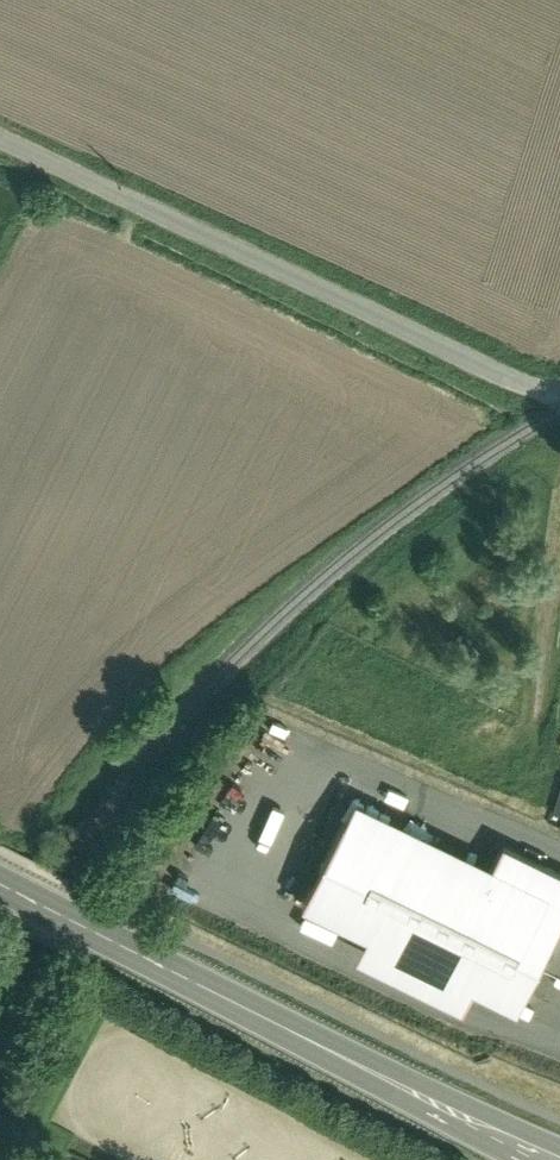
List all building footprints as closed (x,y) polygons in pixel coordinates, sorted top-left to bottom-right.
[(354,802),(302,910),(364,940),(354,962),(461,1014),(472,992),(515,1013),(537,967),(559,919),(559,874),(502,846),(491,868),(354,802)] [(537,967),(559,979),(559,919),(537,967)]
